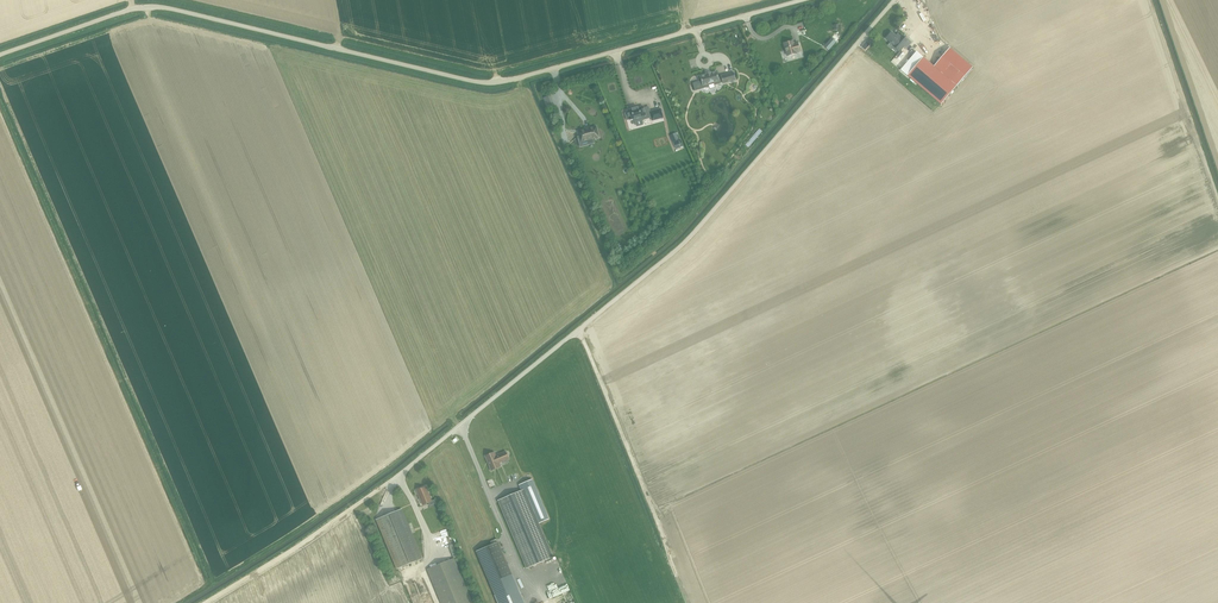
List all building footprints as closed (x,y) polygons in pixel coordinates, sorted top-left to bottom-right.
[(891,33),(886,39),(890,42),(894,45),(893,46),(898,50),(899,51),(907,41),(905,38),(902,36),(901,37),(897,34),(896,36),(891,33)] [(832,38),(824,46),(828,50),(836,42),(832,38)] [(784,44),(787,56),(796,54),(796,52),(800,51),(797,43),(793,44),(793,41),(784,44)] [(865,50),(869,45),(870,44),(866,41),(865,42),(861,47),(865,50)] [(949,48),(934,66),(957,86),(972,68),(949,48)] [(916,52),(900,70),(907,76),(941,104),(957,86),(934,66),(923,57),(916,52)] [(699,81),(693,83),(695,91),(701,89),(700,86),(713,83),(714,85),(720,84),(720,83),(723,82),(723,83),(735,80),(733,72),(721,75),(721,76),(718,77),(717,72),(711,74),(711,73),(705,74),(706,75),(700,77),(702,82),(699,82),(699,81)] [(625,114),(627,120),(629,119),(630,120),(635,118),(635,122),(651,117),(652,121),(663,118),(661,109),(650,112),(649,107),(644,108),(643,107),(638,108),(638,107),(632,109),(632,110),(627,111),(628,113),(625,114)] [(598,137),(596,127),(578,131),(581,142),(588,140),(588,142),(592,140),(592,139),(598,137)] [(680,140),(674,142),(676,149),(683,146),(680,140)] [(496,456),(494,452),(485,456),(491,470),(500,467),(499,463),(509,459),(506,452),(498,455),(498,456),(496,456)] [(521,490),(498,500),(526,568),(553,557),(539,523),(548,519),(532,479),(519,485),(521,490)] [(430,506),(436,503),(435,500),(432,501),(426,487),(417,491),(423,505),(428,503),(430,506)] [(376,520),(397,569),(422,558),(402,509),(395,512),(376,520)] [(476,551),(494,595),(498,602),(524,602),(519,591),(498,542),(477,551),(476,551)] [(455,558),(427,570),(441,602),(473,602),(455,558)]
